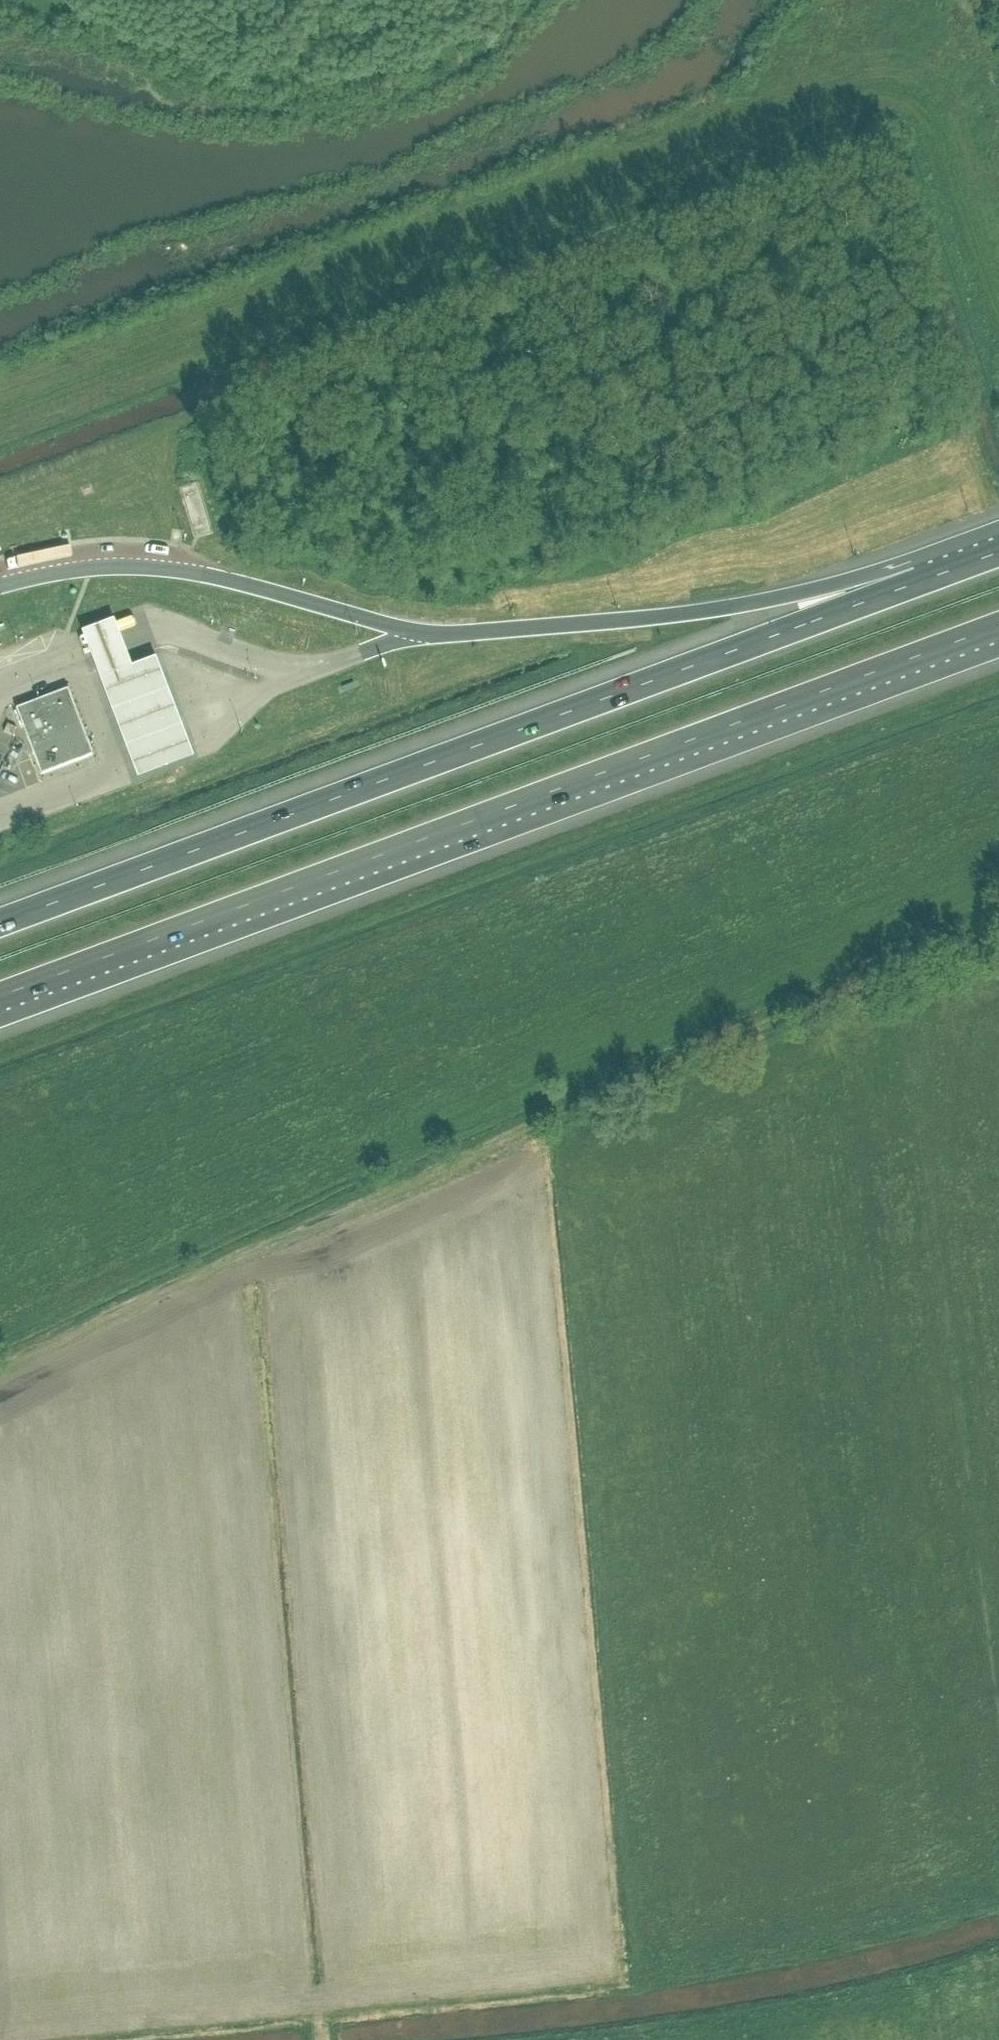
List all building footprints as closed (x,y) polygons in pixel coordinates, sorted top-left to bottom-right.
[(117,616),(84,628),(139,773),(196,752),(157,650),(133,659),(117,616)] [(67,688),(17,707),(41,772),(92,753),(67,688)]
